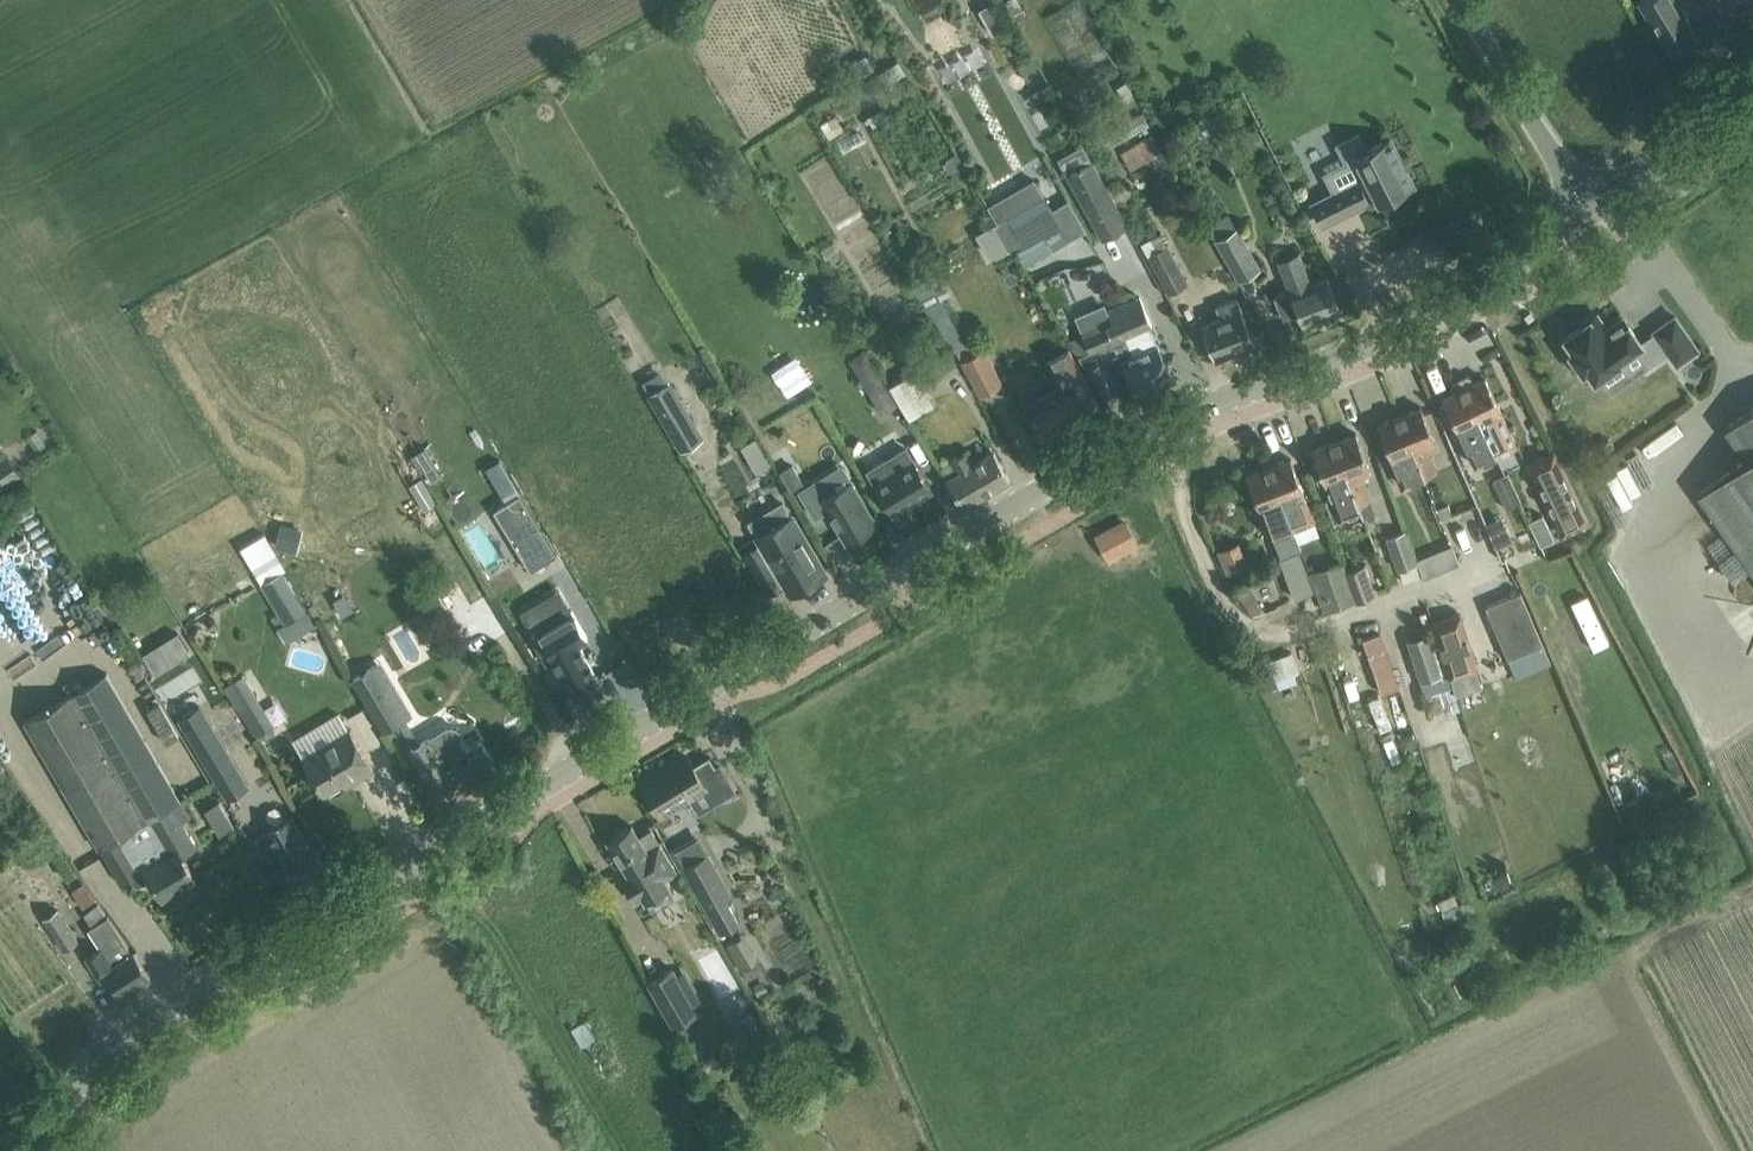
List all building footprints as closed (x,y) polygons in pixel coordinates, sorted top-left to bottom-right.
[(989,0),(978,7),(992,31),(1003,24),(989,0)] [(1020,0),(1007,0),(1015,19),(1026,14),(1020,0)] [(1686,15),(1679,4),(1668,11),(1661,0),(1639,0),(1670,53),(1698,36),(1686,15)] [(1710,2),(1723,22),(1752,4),(1752,0),(1709,0),(1710,2)] [(897,59),(870,74),(878,88),(905,72),(897,59)] [(1120,154),(1134,169),(1159,146),(1145,131),(1120,154)] [(1312,203),(1322,224),(1368,201),(1366,197),(1375,193),(1379,201),(1413,184),(1405,169),(1406,168),(1398,153),(1397,154),(1389,138),(1366,150),(1358,134),(1337,145),(1347,164),(1357,158),(1367,177),(1358,181),(1357,180),(1312,203)] [(1092,159),(1066,173),(1078,195),(1101,239),(1115,232),(1127,225),(1104,182),(1092,159)] [(1044,195),(998,222),(1023,265),(1069,238),(1044,195)] [(1274,208),(1281,220),(1299,211),(1291,196),(1274,208)] [(1237,225),(1215,237),(1238,279),(1260,266),(1237,225)] [(1188,282),(1167,242),(1167,243),(1160,230),(1141,241),(1168,291),(1188,282)] [(982,263),(993,259),(984,231),(973,235),(982,263)] [(1289,290),(1274,295),(1283,318),(1298,312),(1303,324),(1340,310),(1332,288),(1327,276),(1312,282),(1299,250),(1277,259),(1289,290)] [(1082,332),(1068,338),(1077,356),(1125,336),(1149,325),(1151,324),(1142,302),(1139,296),(1108,310),(1104,302),(1074,315),(1078,323),(1082,332)] [(1215,305),(1220,318),(1202,324),(1215,358),(1254,343),(1236,296),(1215,305)] [(935,316),(952,351),(974,341),(957,306),(935,316)] [(1697,348),(1674,315),(1653,330),(1654,331),(1640,341),(1624,318),(1606,331),(1595,315),(1564,337),(1573,350),(1570,353),(1587,378),(1591,375),(1594,380),(1626,358),(1624,356),(1634,349),(1647,367),(1668,352),(1676,363),(1697,348)] [(1132,353),(1120,358),(1126,371),(1135,392),(1172,377),(1151,329),(1149,325),(1125,336),(1132,353)] [(956,350),(981,394),(1003,382),(984,348),(979,351),(974,341),(956,350)] [(1089,387),(1082,374),(1067,348),(1046,359),(1061,386),(1024,405),(1043,439),(1100,408),(1089,387)] [(1102,357),(1087,365),(1102,395),(1117,386),(1102,357)] [(863,371),(861,377),(882,412),(896,404),(873,365),(863,371)] [(936,403),(915,368),(889,384),(909,419),(936,403)] [(1466,375),(1459,379),(1496,455),(1508,449),(1516,445),(1501,412),(1494,398),(1484,377),(1473,382),(1470,377),(1466,375)] [(1444,401),(1439,404),(1456,439),(1462,437),(1475,465),(1496,455),(1459,379),(1452,382),(1451,386),(1454,391),(1442,397),(1444,401)] [(648,395),(680,448),(700,436),(668,383),(648,395)] [(1435,442),(1429,428),(1420,406),(1399,415),(1424,476),(1436,471),(1426,446),(1435,442)] [(1724,427),(1747,458),(1698,493),(1752,570),(1752,407),(1724,427)] [(1377,423),(1386,445),(1391,457),(1403,488),(1413,484),(1412,481),(1424,476),(1399,415),(1377,423)] [(1355,432),(1334,441),(1364,519),(1365,518),(1364,515),(1375,511),(1360,473),(1369,469),(1355,432)] [(1344,527),(1364,519),(1334,441),(1312,449),(1335,510),(1337,509),(1344,527)] [(874,483),(893,513),(931,490),(913,460),(912,460),(905,448),(867,470),(874,483)] [(939,467),(951,486),(963,506),(1010,479),(993,451),(973,462),(966,451),(939,467)] [(1553,451),(1527,463),(1561,534),(1587,521),(1553,451)] [(5,452),(0,456),(0,486),(20,473),(5,452)] [(1290,457),(1268,466),(1292,528),(1293,528),(1304,523),(1314,519),(1310,509),(1304,494),(1300,483),(1298,479),(1290,457)] [(499,459),(485,468),(495,485),(510,477),(499,459)] [(423,469),(431,482),(441,475),(434,462),(423,469)] [(1268,466),(1246,474),(1255,496),(1260,511),(1270,536),(1272,535),(1280,555),(1280,556),(1297,550),(1301,549),(1293,528),(1292,528),(1268,466)] [(1492,479),(1507,507),(1522,500),(1507,471),(1492,479)] [(825,474),(799,490),(816,518),(827,511),(846,542),(876,523),(851,481),(835,490),(825,474)] [(421,477),(409,485),(423,509),(436,502),(421,477)] [(553,553),(514,488),(487,505),(526,569),(553,553)] [(792,593),(825,574),(783,502),(750,522),(770,556),(767,558),(774,571),(780,567),(793,591),(791,592),(792,593)] [(1555,537),(1543,513),(1528,519),(1540,544),(1555,537)] [(1125,522),(1098,536),(1111,560),(1137,545),(1125,522)] [(1393,569),(1412,562),(1402,530),(1382,537),(1393,569)] [(265,532),(240,547),(261,583),(266,580),(283,569),(286,568),(265,532)] [(1429,574),(1463,559),(1455,541),(1421,555),(1429,574)] [(1237,543),(1219,550),(1227,572),(1246,565),(1237,543)] [(763,546),(745,549),(749,575),(767,573),(763,546)] [(1280,556),(1279,557),(1294,597),(1312,590),(1297,550),(1280,556)] [(1327,565),(1309,571),(1324,609),(1356,597),(1346,571),(1341,559),(1327,565)] [(1421,560),(1400,569),(1404,580),(1426,572),(1421,560)] [(1364,564),(1346,571),(1356,597),(1357,600),(1375,593),(1364,564)] [(266,580),(261,583),(278,612),(270,617),(285,641),(295,636),(315,624),(306,610),(307,609),(283,569),(266,580)] [(569,578),(558,584),(570,604),(581,598),(569,578)] [(1520,592),(1485,606),(1508,659),(1542,644),(1520,592)] [(542,640),(536,644),(549,666),(555,662),(573,694),(598,679),(578,645),(589,639),(573,611),(537,632),(542,640)] [(1459,613),(1432,622),(1435,631),(1448,671),(1449,675),(1476,666),(1459,613)] [(1400,686),(1380,631),(1363,637),(1382,692),(1400,686)] [(1435,631),(1409,640),(1421,680),(1448,671),(1435,631)] [(176,632),(141,654),(153,673),(188,652),(176,632)] [(251,719),(247,722),(256,734),(260,732),(264,737),(276,728),(242,673),(239,675),(233,665),(217,675),(238,708),(242,705),(251,719)] [(375,665),(352,677),(383,730),(400,721),(406,718),(375,665)] [(552,666),(543,671),(552,687),(561,682),(552,666)] [(189,815),(107,673),(25,720),(99,847),(101,845),(122,882),(141,871),(140,870),(145,867),(162,896),(195,877),(182,855),(196,847),(180,820),(189,815)] [(1368,697),(1349,703),(1362,741),(1381,735),(1368,697)] [(199,704),(178,716),(228,798),(249,787),(199,704)] [(339,712),(292,740),(302,757),(311,772),(323,793),(350,777),(352,781),(373,768),(361,748),(350,729),(349,730),(339,712)] [(419,740),(413,744),(423,761),(420,763),(426,774),(430,782),(442,802),(498,770),(482,741),(464,752),(458,743),(461,739),(462,731),(457,725),(451,724),(445,725),(419,740)] [(687,755),(642,783),(661,814),(702,789),(710,802),(733,789),(718,765),(715,767),(709,756),(694,766),(687,755)] [(203,808),(217,832),(233,822),(219,798),(203,808)] [(282,861),(298,888),(329,870),(317,849),(314,844),(310,847),(292,816),(265,831),(283,861),(282,861)] [(651,829),(639,837),(631,825),(607,840),(628,873),(621,877),(635,901),(642,896),(645,901),(647,900),(652,908),(672,895),(667,887),(670,886),(665,878),(677,870),(651,829)] [(707,853),(683,867),(720,933),(739,923),(711,873),(717,870),(707,853)] [(94,898),(84,881),(72,889),(82,906),(94,898)] [(84,913),(93,925),(106,916),(97,903),(84,913)] [(63,948),(78,939),(58,909),(44,918),(63,948)] [(105,988),(112,983),(120,996),(150,976),(134,951),(131,953),(107,916),(106,916),(93,925),(88,928),(99,946),(85,955),(105,988)] [(744,936),(726,944),(739,971),(757,962),(744,936)] [(696,1013),(670,967),(647,980),(673,1026),(696,1013)] [(755,1027),(747,1014),(737,1020),(744,1033),(755,1027)]
